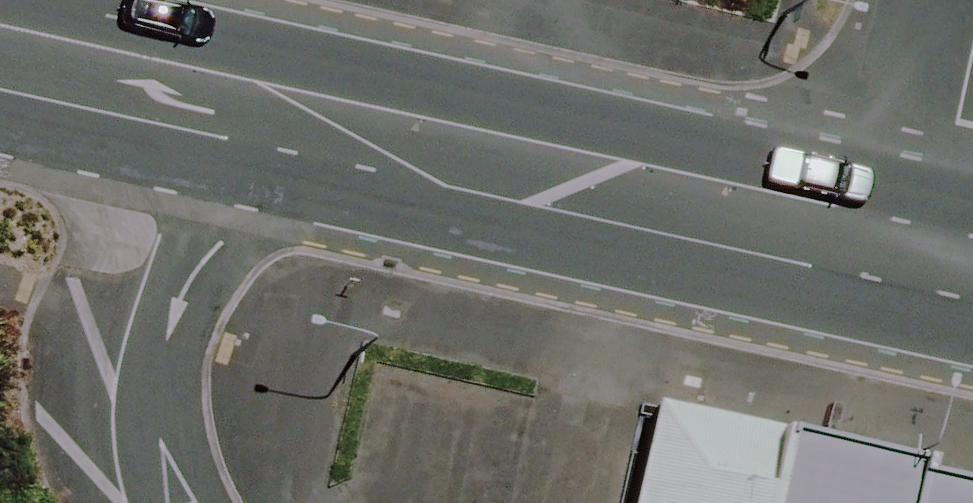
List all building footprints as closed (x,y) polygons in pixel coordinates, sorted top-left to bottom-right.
[(606,423),(588,502),(963,502),(606,423)]
